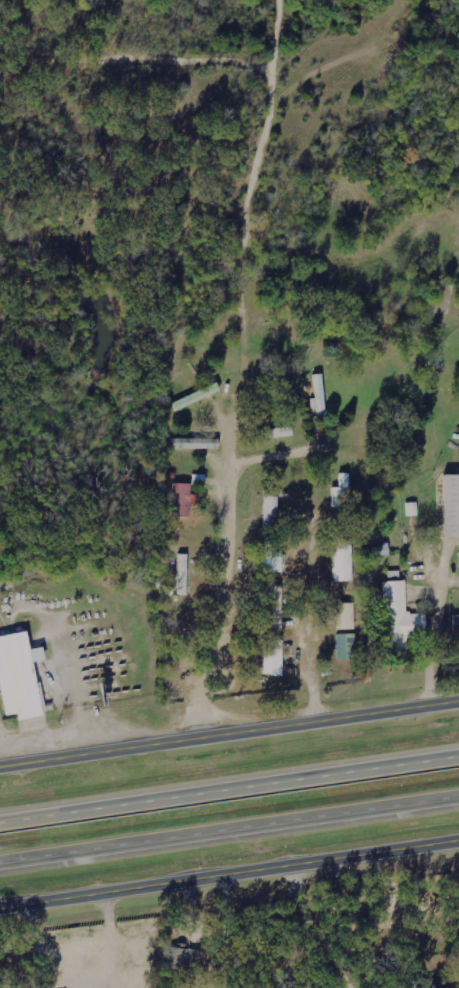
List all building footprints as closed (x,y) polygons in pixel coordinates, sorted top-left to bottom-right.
[(317,398),(313,398),(314,415),(327,414),(323,374),(315,375),(317,398)] [(193,404),(190,397),(174,402),(177,410),(193,404)] [(260,430),(262,439),(294,435),(293,426),(260,430)] [(333,487),(333,508),(340,508),(341,516),(351,516),(350,473),(340,473),(341,487),(333,487)] [(448,475),(447,537),(458,537),(458,475),(448,475)] [(173,516),(192,516),(192,504),(200,505),(200,494),(192,494),(193,483),(174,483),(173,516)] [(265,573),(285,572),(284,543),(265,544),(265,573)] [(354,581),(354,543),(335,543),(336,581),(354,581)] [(189,594),(189,554),(180,554),(180,594),(189,594)] [(409,637),(428,636),(427,613),(408,613),(407,581),(386,581),(388,652),(409,651),(409,637)] [(266,629),(284,629),(284,586),(265,586),(266,629)] [(338,603),(338,629),(356,629),(356,603),(338,603)] [(7,716),(19,714),(20,721),(46,716),(36,662),(48,660),(45,647),(33,649),(29,632),(0,637),(0,676),(7,716)] [(356,634),(338,634),(338,659),(357,659),(356,634)] [(285,640),(266,640),(265,675),(285,675),(285,640)] [(199,947),(179,947),(169,947),(169,964),(199,965),(199,947)]
